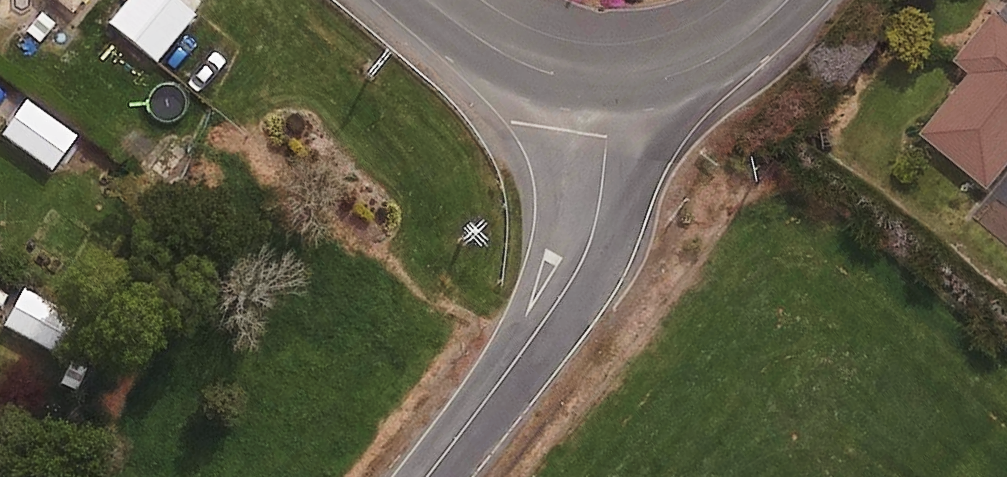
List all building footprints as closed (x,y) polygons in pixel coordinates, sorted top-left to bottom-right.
[(73,12),(84,0),(59,0),(73,12)] [(109,23),(157,62),(196,15),(178,0),(127,0),(109,23)] [(999,13),(996,9),(956,57),(972,71),(922,130),(991,187),(1006,168),(1006,4),(999,13)] [(78,136),(27,98),(17,113),(1,135),(53,171),(78,136)] [(16,302),(4,325),(61,358),(83,318),(25,286),(16,302)]
